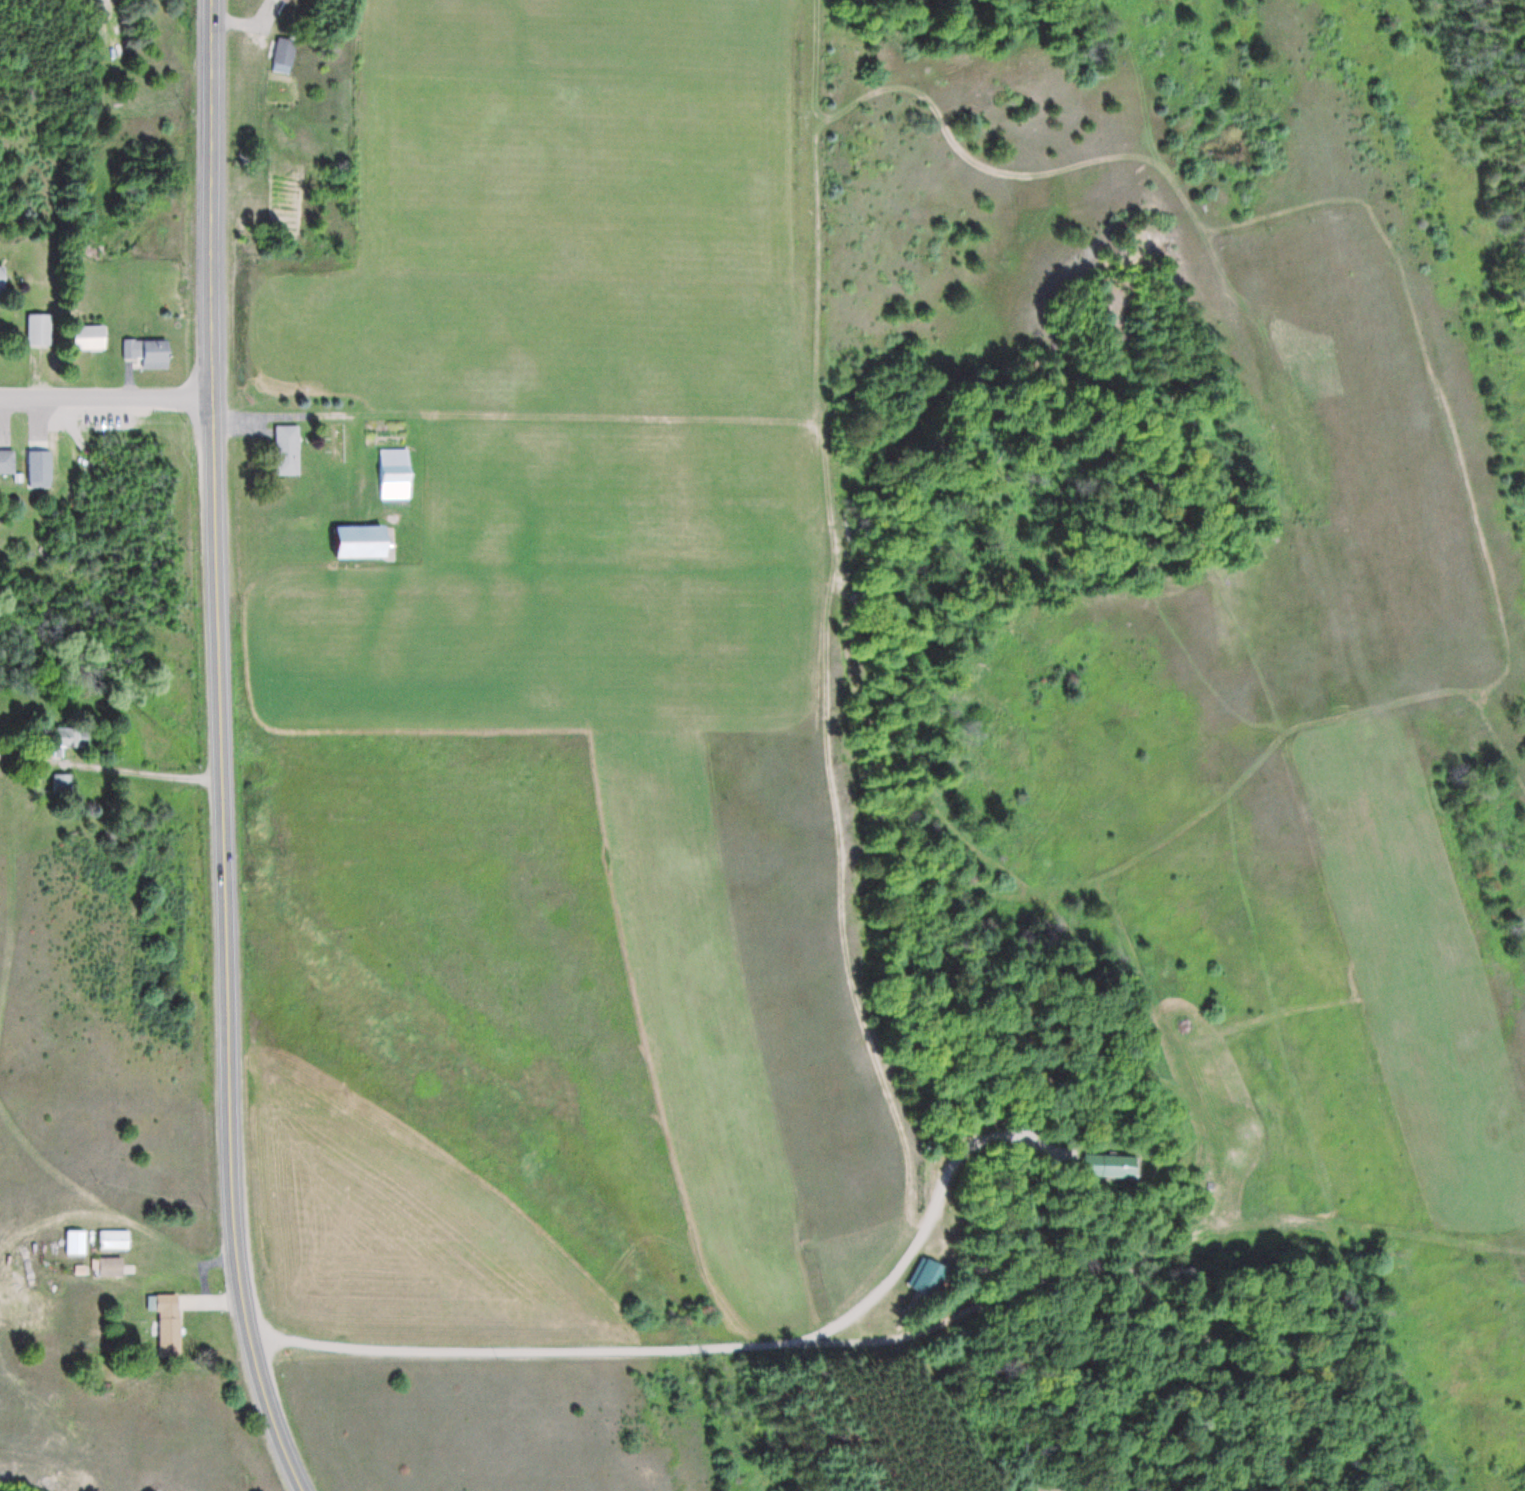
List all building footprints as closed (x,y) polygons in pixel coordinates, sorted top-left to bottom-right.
[(290,75),(299,43),(281,37),(271,69),(290,75)] [(27,348),(52,348),(52,315),(27,315),(27,348)] [(107,351),(107,326),(76,326),(76,351),(107,351)] [(171,341),(125,340),(125,357),(130,357),(130,368),(171,369),(171,341)] [(299,426),(274,426),(274,475),(299,475),(299,426)] [(14,474),(14,450),(0,450),(0,474),(14,474)] [(411,499),(411,450),(379,450),(379,499),(411,499)] [(52,452),(27,452),(27,481),(52,481),(52,452)] [(393,558),(393,526),(339,526),(339,558),(393,558)] [(63,757),(63,748),(88,748),(88,728),(55,728),(54,757),(63,757)] [(73,775),(52,774),(52,792),(73,792),(73,775)] [(1142,1156),(1087,1156),(1087,1178),(1142,1178),(1142,1156)] [(86,1256),(86,1231),(66,1231),(66,1256),(86,1256)] [(130,1250),(130,1231),(99,1231),(99,1250),(130,1250)] [(949,1268),(921,1256),(908,1287),(936,1299),(949,1268)] [(124,1277),(124,1258),(94,1258),(94,1277),(124,1277)] [(157,1358),(181,1358),(181,1295),(157,1295),(157,1358)]
